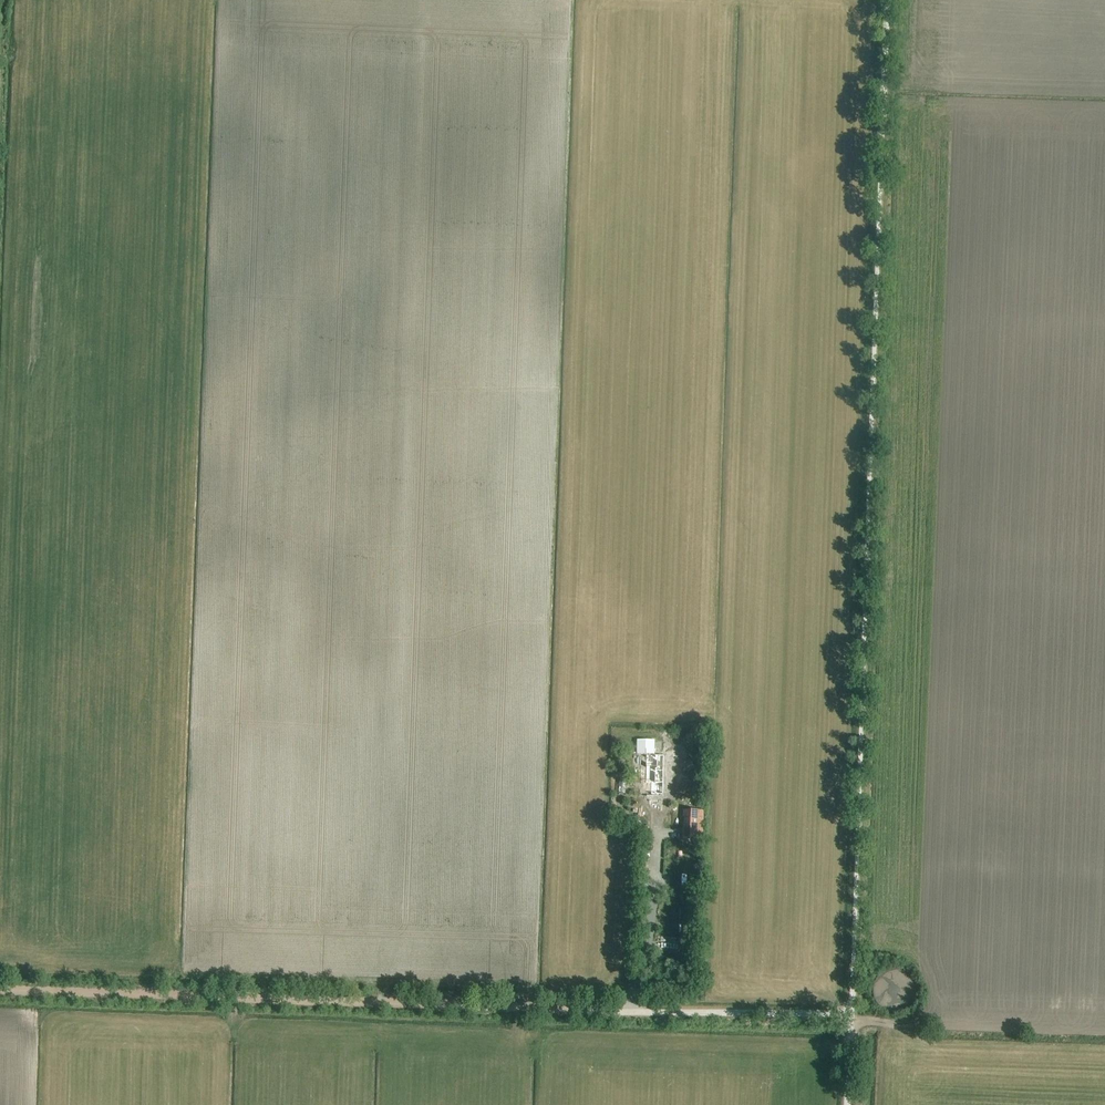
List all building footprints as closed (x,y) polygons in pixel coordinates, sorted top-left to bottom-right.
[(691,729),(690,729),(689,729),(688,729),(687,730),(686,730),(685,731),(685,732),(684,733),(684,734),(684,735),(684,736),(684,737),(685,737),(685,738),(686,739),(687,740),(688,740),(689,740),(690,740),(691,740),(692,740),(693,739),(694,738),(694,737),(695,737),(695,736),(695,735),(695,734),(695,733),(694,732),(694,731),(693,730),(692,730),(692,729),(691,729)] [(654,741),(637,741),(637,754),(654,754),(654,741)] [(664,756),(646,755),(645,795),(663,795),(664,756)] [(704,811),(683,810),(682,837),(703,837),(704,811)]
